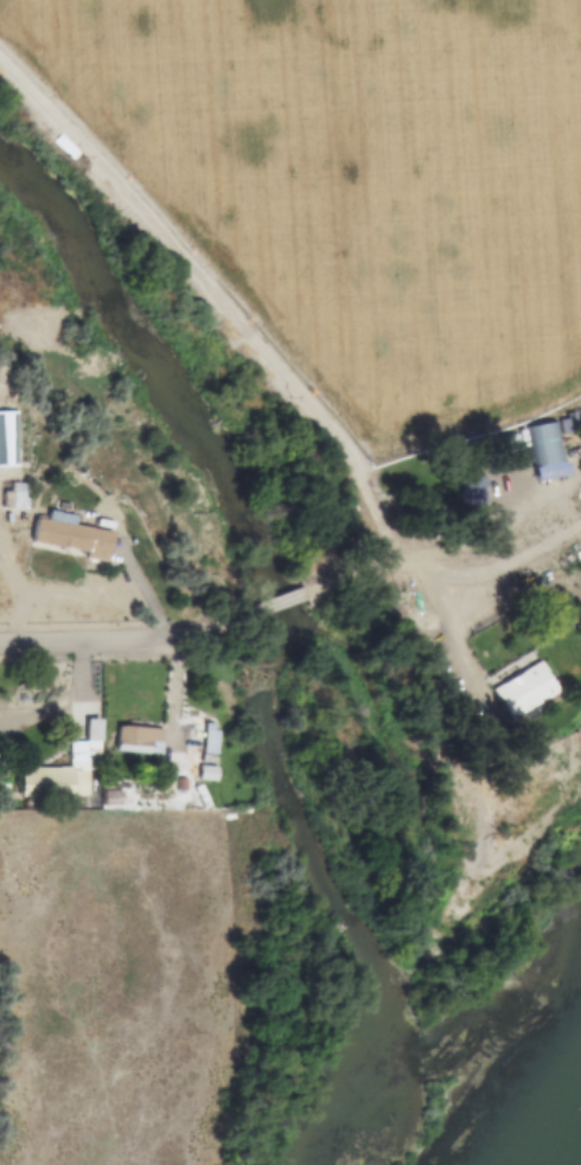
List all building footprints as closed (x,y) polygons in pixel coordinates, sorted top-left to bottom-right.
[(555,423),(524,428),(534,482),(564,476),(555,423)] [(484,509),(480,472),(458,475),(462,512),(484,509)] [(27,511),(27,484),(10,484),(10,492),(2,492),(2,511),(27,511)] [(72,527),(73,519),(48,514),(47,522),(34,520),(30,547),(107,560),(111,533),(72,527)] [(508,721),(557,696),(541,664),(491,689),(508,721)] [(85,721),(85,758),(98,758),(98,721),(85,721)] [(202,725),(202,756),(217,756),(217,725),(202,725)] [(144,729),(116,728),(115,752),(162,755),(163,730),(144,729)] [(215,768),(198,768),(198,782),(215,782),(215,768)] [(88,799),(87,771),(19,771),(19,800),(88,799)]
